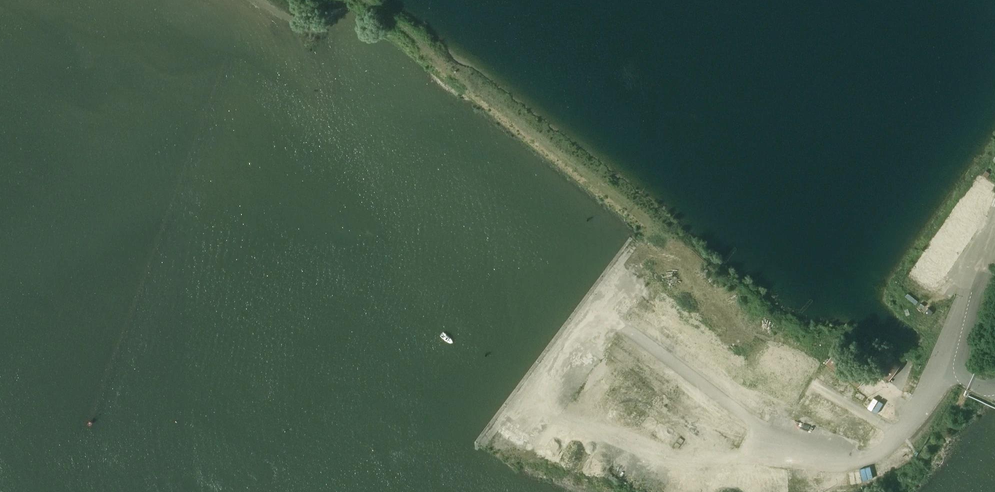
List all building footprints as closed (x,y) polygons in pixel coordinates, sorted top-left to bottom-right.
[(929,316),(932,311),(928,308),(924,312),(929,316)] [(889,380),(902,363),(869,339),(856,356),(889,380)] [(858,388),(871,370),(838,346),(825,364),(858,388)]
